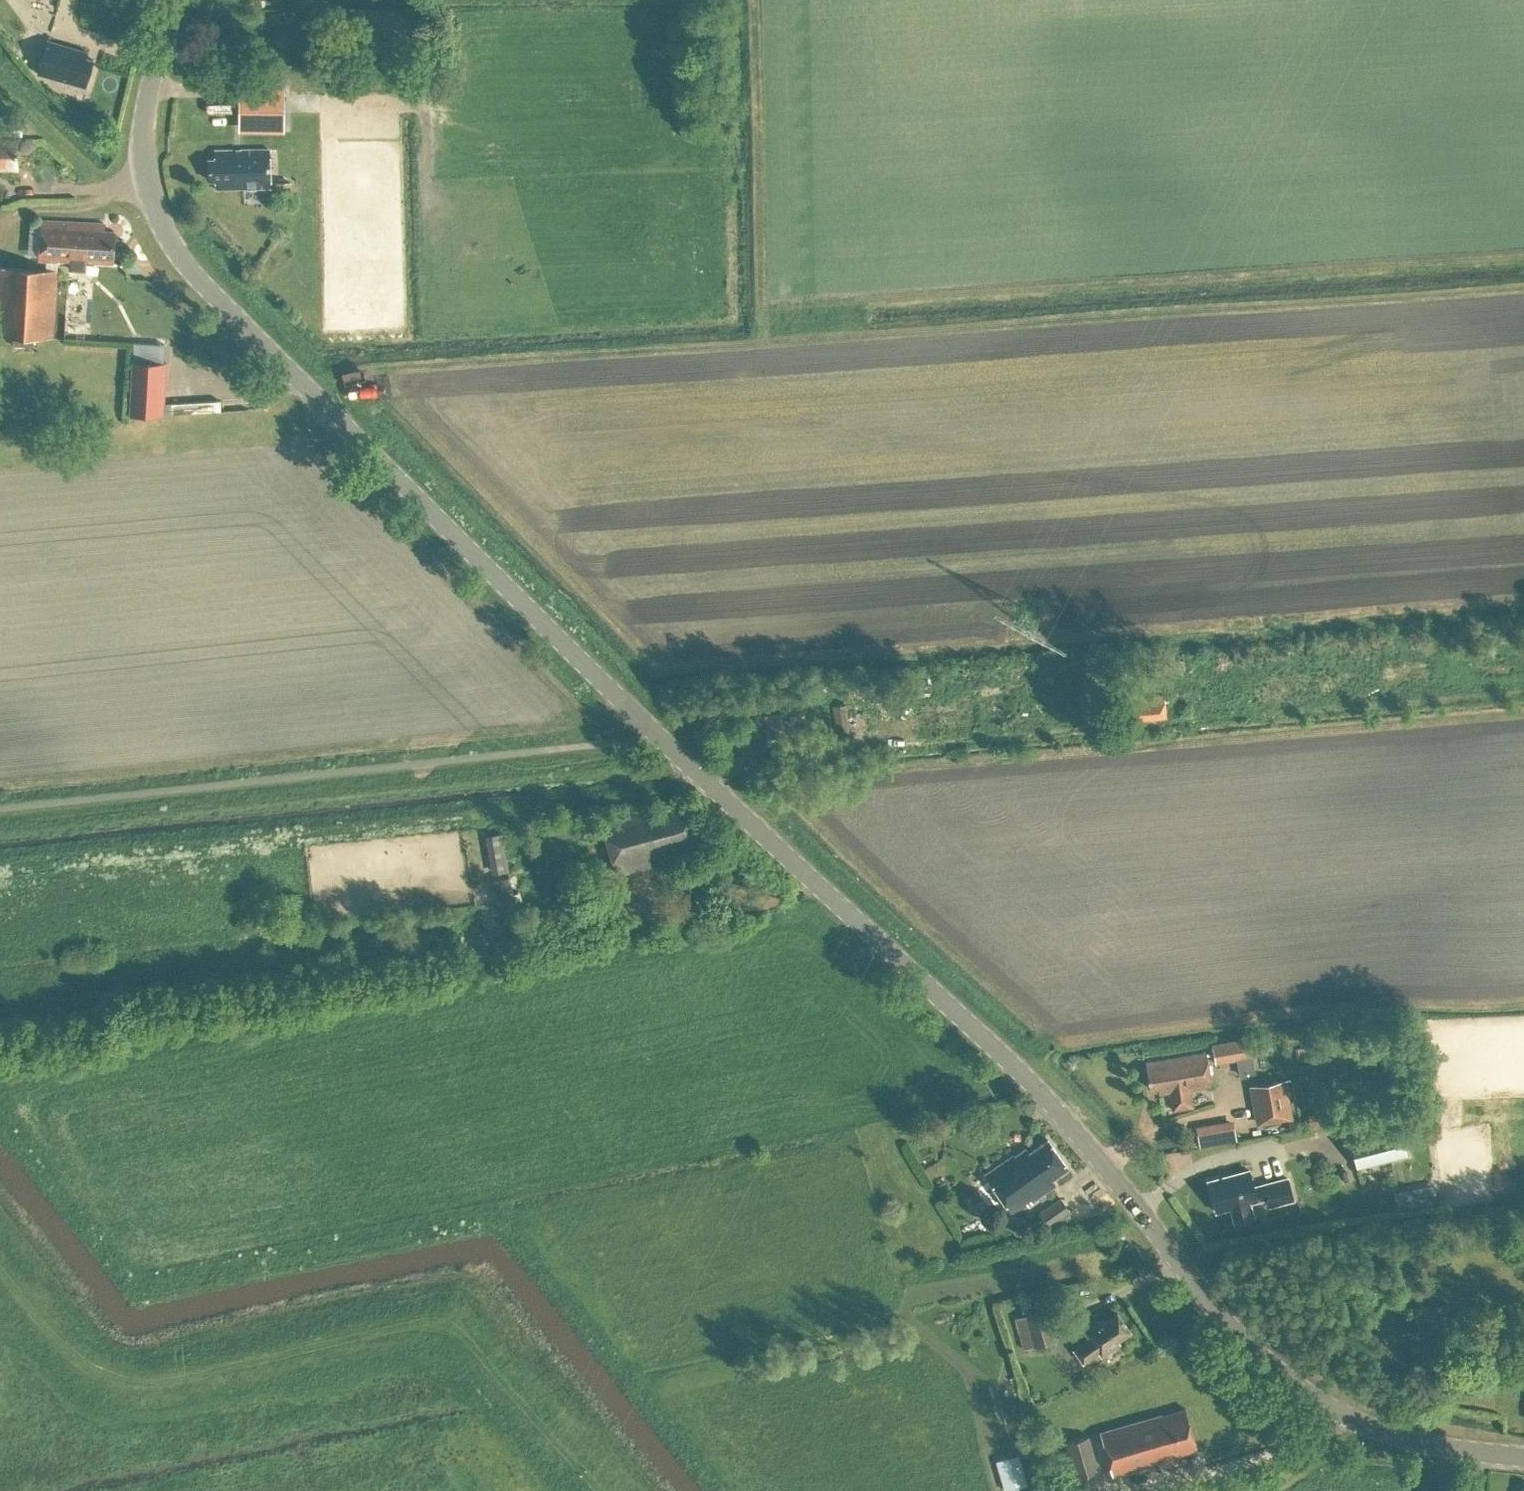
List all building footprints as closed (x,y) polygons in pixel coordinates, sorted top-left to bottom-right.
[(89,87),(97,62),(88,59),(90,54),(52,41),(42,71),(89,87)] [(285,84),(239,83),(238,126),(285,127),(285,84)] [(16,169),(16,138),(0,138),(0,169),(16,169)] [(221,185),(274,183),(273,146),(219,148),(219,156),(211,156),(212,181),(219,181),(221,185)] [(42,220),(40,251),(39,261),(57,262),(58,260),(70,260),(69,266),(73,270),(81,271),(86,267),(86,261),(112,263),(114,231),(104,230),(104,223),(42,220)] [(13,335),(13,345),(34,346),(34,335),(54,337),(58,269),(0,265),(0,334),(13,335)] [(132,360),(129,414),(164,412),(167,362),(132,360)] [(1128,720),(1166,716),(1164,694),(1132,697),(1133,703),(1126,704),(1128,720)] [(833,705),(836,732),(861,729),(859,709),(846,711),(846,703),(833,705)] [(678,813),(675,804),(659,808),(603,823),(603,822),(602,823),(617,872),(658,861),(656,856),(697,845),(687,810),(678,813)] [(486,835),(492,873),(506,871),(500,833),(486,835)] [(507,902),(511,917),(520,914),(516,900),(510,878),(495,880),(497,903),(507,902)] [(1216,1064),(1246,1059),(1244,1039),(1213,1044),(1216,1064)] [(1193,1106),(1190,1087),(1211,1084),(1206,1051),(1145,1061),(1149,1087),(1157,1086),(1159,1093),(1169,1091),(1172,1110),(1193,1106)] [(1250,1084),(1257,1124),(1289,1118),(1282,1079),(1250,1084)] [(1202,1122),(1206,1142),(1242,1135),(1238,1115),(1202,1122)] [(1399,1123),(1348,1135),(1356,1167),(1406,1154),(1399,1123)] [(1067,1166),(1048,1138),(1028,1152),(1025,1148),(1014,1155),(1013,1154),(985,1173),(1013,1212),(1025,1204),(1051,1186),(1047,1180),(1067,1166)] [(1254,1186),(1249,1169),(1208,1180),(1216,1210),(1231,1206),(1235,1220),(1253,1215),(1249,1201),(1268,1196),(1270,1204),(1293,1198),(1288,1176),(1254,1186)] [(1394,1195),(1397,1208),(1436,1202),(1434,1188),(1394,1195)] [(1047,1225),(1069,1210),(1061,1197),(1039,1212),(1047,1225)] [(1417,1306),(1419,1333),(1447,1331),(1446,1303),(1428,1303),(1428,1305),(1417,1306)] [(1015,1317),(1023,1348),(1058,1339),(1049,1308),(1015,1317)] [(1129,1329),(1117,1311),(1104,1320),(1101,1317),(1084,1329),(1089,1337),(1074,1348),(1083,1361),(1098,1350),(1101,1354),(1119,1342),(1116,1338),(1129,1329)] [(1196,1447),(1185,1407),(1161,1414),(1161,1413),(1099,1431),(1112,1474),(1173,1456),(1173,1454),(1196,1447)] [(1089,1434),(1066,1441),(1075,1476),(1099,1469),(1089,1434)] [(1019,1453),(996,1459),(1005,1490),(1028,1484),(1019,1453)]
